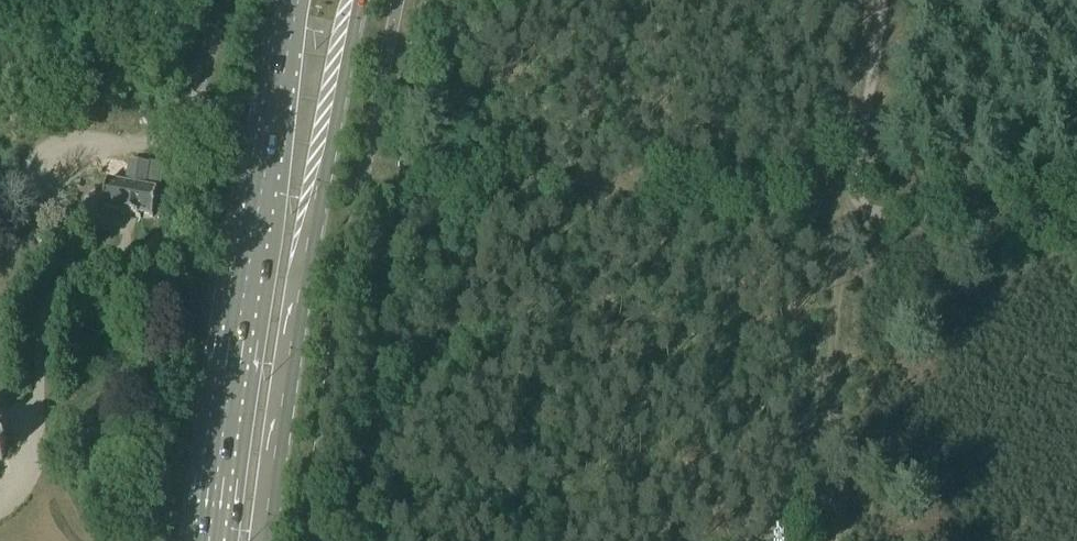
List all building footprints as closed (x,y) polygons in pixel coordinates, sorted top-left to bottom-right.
[(162,169),(128,163),(124,186),(108,183),(103,210),(153,219),(158,193),(162,169)]
